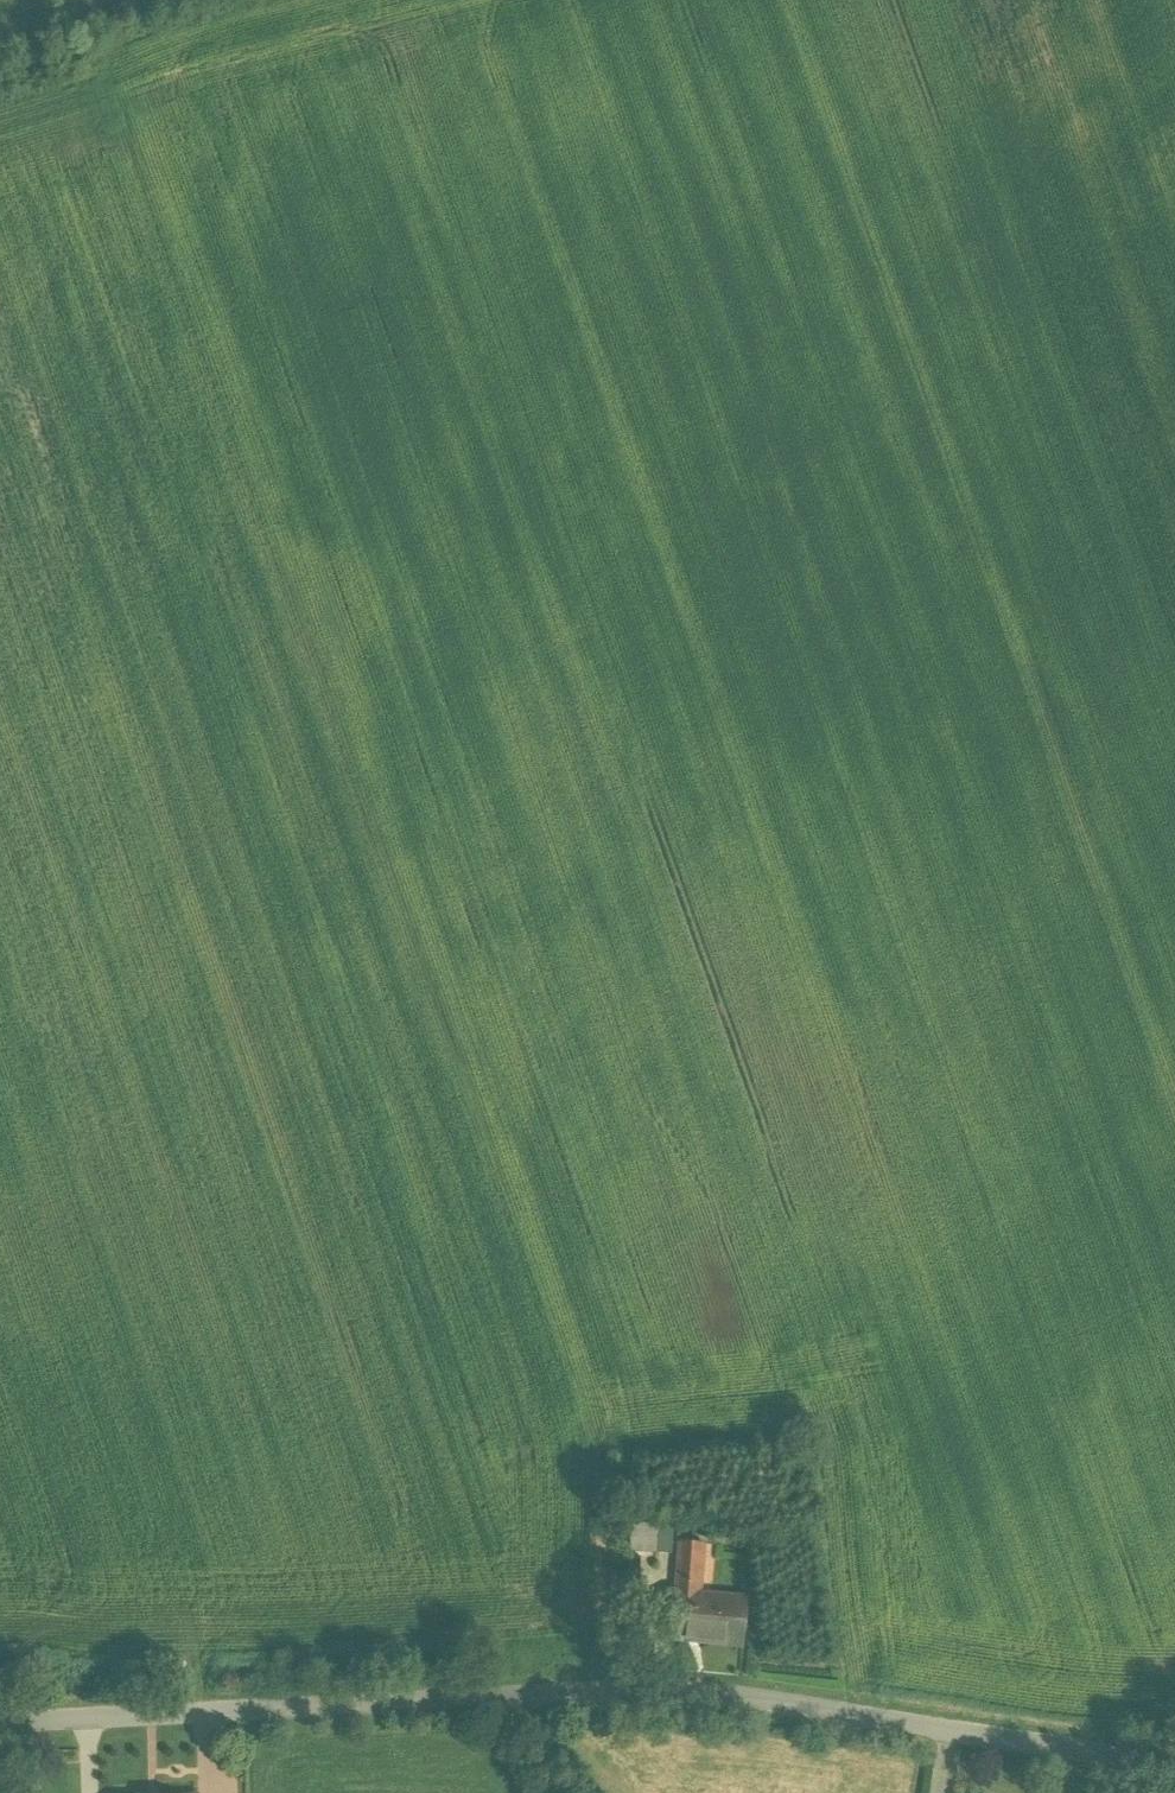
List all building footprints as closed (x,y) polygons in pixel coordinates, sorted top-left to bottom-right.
[(661,1526),(633,1524),(631,1552),(658,1555),(661,1526)] [(705,1545),(680,1543),(676,1595),(701,1597),(705,1545)] [(676,1595),(674,1595),(670,1638),(742,1645),(746,1601),(701,1597),(676,1595)]
